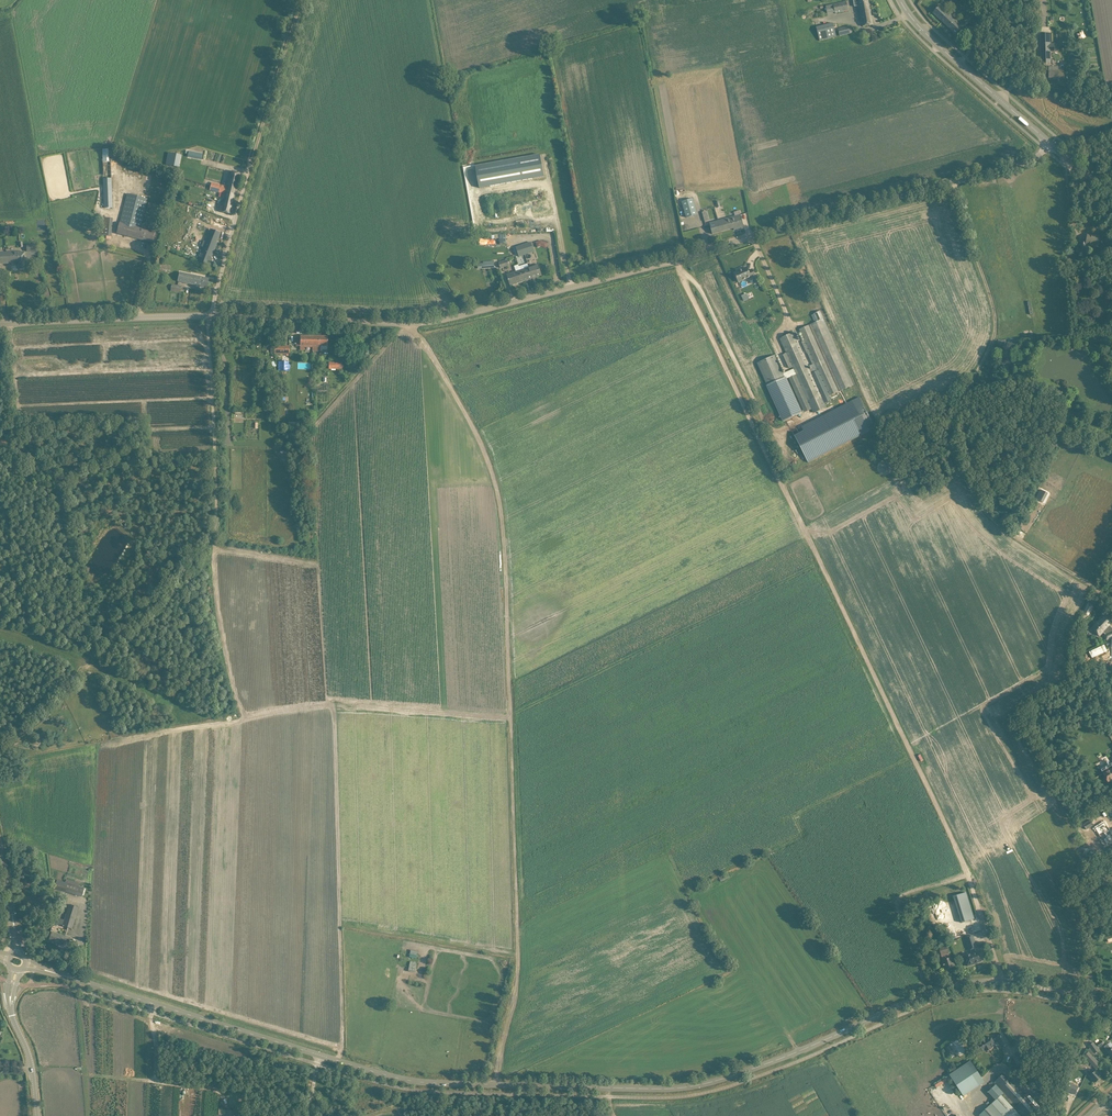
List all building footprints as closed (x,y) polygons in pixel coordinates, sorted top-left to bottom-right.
[(857,14),(861,14),(860,11),(865,10),(864,8),(869,7),(868,0),(853,0),(854,6),(856,6),(857,14)] [(846,2),(833,4),(826,6),(828,14),(835,13),(848,11),(846,2)] [(947,13),(944,10),(940,6),(933,13),(955,34),(964,24),(957,18),(955,20),(951,16),(953,14),(950,11),(947,13)] [(861,14),(857,14),(858,17),(861,16),(861,19),(863,26),(872,25),(869,7),(864,8),(865,10),(860,11),(861,14)] [(820,41),(836,37),(833,23),(817,27),(820,41)] [(852,33),(850,26),(838,29),(840,36),(852,33)] [(1041,59),(1050,59),(1049,33),(1040,33),(1041,59)] [(1061,67),(1054,67),(1048,66),(1048,78),(1064,78),(1064,69),(1061,69),(1061,67)] [(201,160),(202,154),(182,150),(181,156),(201,160)] [(165,166),(178,168),(181,155),(168,152),(165,166)] [(540,155),(475,166),(479,188),(544,176),(540,155)] [(103,162),(104,208),(113,208),(111,161),(103,162)] [(211,182),(210,187),(235,194),(240,174),(235,172),(231,171),(227,184),(226,184),(226,185),(224,185),(224,186),(211,182)] [(235,194),(210,187),(209,190),(224,194),(221,205),(220,204),(218,211),(230,214),(235,194)] [(153,237),(155,232),(148,230),(149,225),(142,224),(141,223),(148,199),(127,194),(118,228),(117,233),(152,242),(153,237)] [(692,198),(681,201),(682,204),(686,217),(696,214),(692,201),(692,198)] [(147,209),(162,213),(164,207),(149,203),(147,209)] [(106,214),(106,218),(99,217),(97,235),(104,236),(111,237),(113,218),(111,218),(112,215),(106,214)] [(744,227),(741,215),(710,223),(712,234),(733,228),(734,230),(744,227)] [(198,261),(203,263),(208,264),(220,233),(210,230),(205,243),(203,242),(202,245),(204,245),(198,261)] [(499,244),(506,244),(505,234),(491,235),(491,238),(499,238),(499,244)] [(1077,247),(1076,251),(1079,252),(1079,256),(1083,257),(1084,253),(1085,253),(1086,245),(1092,246),(1098,247),(1099,236),(1087,234),(1086,242),(1081,242),(1080,248),(1077,247)] [(531,242),(516,247),(519,257),(534,252),(531,242)] [(18,263),(19,270),(26,269),(25,264),(24,252),(0,253),(0,264),(18,263)] [(498,260),(499,263),(500,268),(509,265),(508,262),(510,261),(509,259),(505,261),(504,258),(498,260)] [(160,263),(158,270),(169,273),(171,266),(160,263)] [(530,266),(522,269),(526,281),(542,275),(538,264),(530,266)] [(735,273),(739,282),(748,278),(749,279),(755,276),(752,269),(748,271),(747,268),(735,273)] [(526,281),(522,269),(507,274),(509,280),(510,286),(526,281)] [(180,272),(179,276),(178,281),(206,287),(208,279),(180,272)] [(853,385),(820,311),(814,314),(817,321),(821,320),(823,325),(851,386),(853,385)] [(808,366),(795,338),(793,333),(780,338),(787,353),(783,355),(789,369),(792,367),(793,369),(783,373),(780,366),(775,355),(757,363),(767,385),(766,386),(783,422),(801,413),(786,379),(789,378),(804,412),(811,409),(813,413),(827,407),(825,403),(831,400),(829,396),(851,386),(821,320),(817,321),(799,330),(804,340),(801,342),(807,354),(807,353),(812,364),(808,366)] [(304,346),(313,346),(318,346),(318,336),(296,336),(296,341),(296,346),(300,346),(300,350),(304,350),(304,346)] [(313,346),(313,351),(320,351),(320,346),(327,346),(327,342),(328,336),(318,336),(318,346),(313,346)] [(803,430),(794,435),(808,463),(875,428),(859,397),(801,426),(803,430)] [(872,450),(876,455),(881,451),(877,446),(872,450)] [(1040,489),(1035,498),(1039,500),(1044,491),(1040,489)] [(1088,602),(1083,613),(1088,615),(1090,610),(1091,611),(1092,609),(1091,609),(1093,605),(1088,602)] [(1091,628),(1099,636),(1111,622),(1104,614),(1099,619),(1100,619),(1091,628)] [(1111,766),(1111,765),(1110,762),(1109,762),(1108,761),(1104,763),(1105,764),(1100,768),(1102,772),(1103,771),(1104,773),(1103,773),(1104,775),(1103,777),(1103,778),(1104,779),(1105,780),(1107,780),(1108,782),(1111,779),(1111,766)] [(1090,820),(1083,824),(1086,830),(1094,825),(1090,820)] [(1095,828),(1106,845),(1111,841),(1111,834),(1110,830),(1105,822),(1095,828)] [(54,888),(65,892),(82,897),(84,889),(68,883),(57,880),(54,888)] [(953,896),(962,923),(974,919),(966,892),(953,896)] [(62,926),(73,929),(80,908),(69,904),(62,926)] [(52,932),(51,935),(49,940),(62,945),(64,941),(69,943),(71,938),(65,936),(52,932)] [(971,953),(964,955),(967,966),(975,964),(974,963),(981,961),(978,951),(976,952),(974,947),(976,947),(975,943),(968,945),(970,949),(971,953)] [(952,957),(951,958),(947,945),(939,947),(941,955),(942,955),(944,960),(942,960),(943,964),(941,965),(942,970),(955,966),(953,961),(952,957)] [(413,973),(416,963),(410,961),(407,971),(413,973)] [(1093,1042),(1088,1045),(1094,1054),(1099,1051),(1093,1042)] [(1104,1047),(1111,1058),(1111,1048),(1111,1049),(1108,1044),(1104,1047)] [(1084,1056),(1088,1060),(1095,1068),(1099,1065),(1092,1057),(1088,1052),(1084,1056)] [(1019,1059),(1015,1061),(1018,1066),(1022,1064),(1026,1062),(1024,1058),(1020,1060),(1019,1059)] [(1101,1078),(1098,1073),(1095,1071),(1093,1073),(1090,1070),(1087,1072),(1090,1075),(1096,1082),(1098,1080),(1099,1080),(1100,1079),(1100,1078),(1101,1078)] [(1003,1115),(1027,1115),(1035,1108),(1003,1074),(999,1077),(993,1082),(1003,1093),(991,1103),(1003,1115)] [(946,1078),(935,1085),(936,1087),(947,1080),(951,1078),(949,1075),(945,1077),(946,1078)] [(1079,1076),(1075,1080),(1079,1085),(1083,1081),(1079,1076)] [(1069,1082),(1065,1089),(1075,1094),(1078,1087),(1069,1082)] [(991,1103),(979,1115),(980,1115),(1003,1115),(991,1103)]
